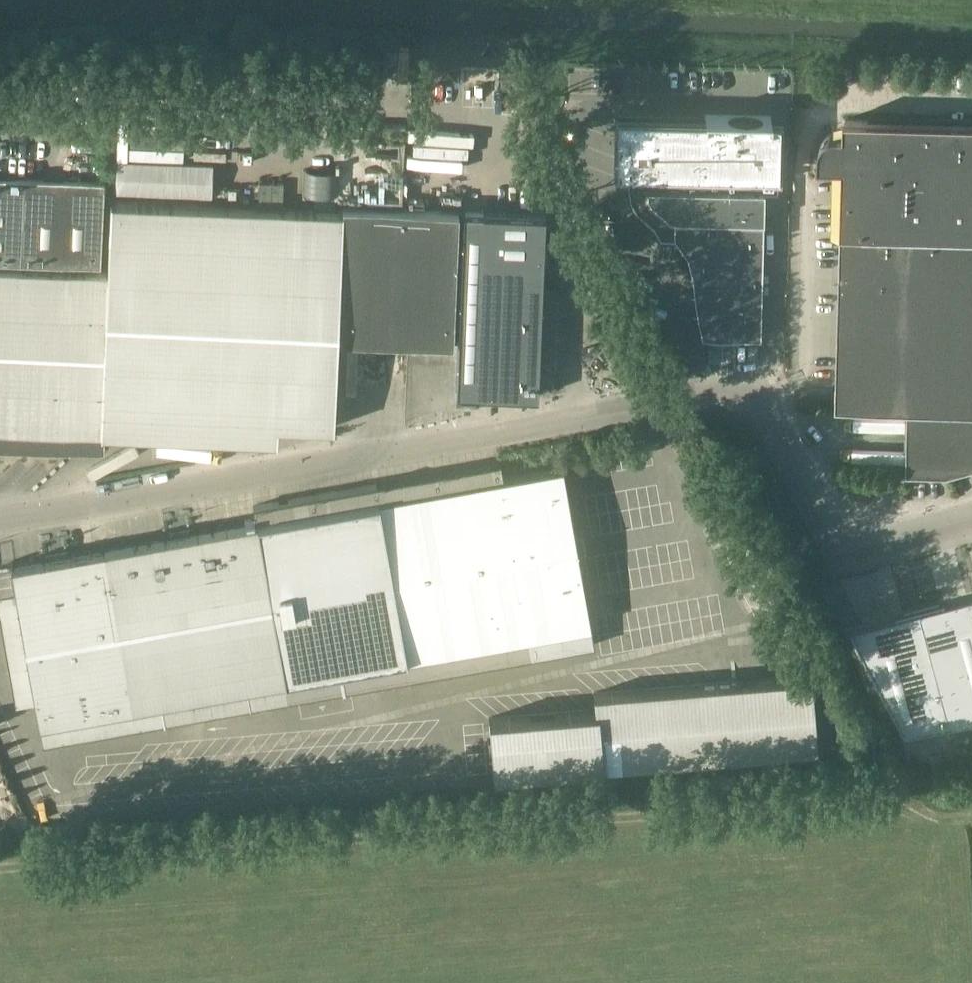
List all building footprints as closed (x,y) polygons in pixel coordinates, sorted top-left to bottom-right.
[(778,188),(780,116),(772,116),(772,113),(705,112),(705,114),(617,112),(616,167),(628,167),(628,184),(630,195),(636,206),(654,222),(660,234),(674,234),(687,252),(692,272),(694,293),(697,313),(710,313),(709,333),(761,335),(765,188),(778,188)] [(846,119),(846,125),(840,125),(839,131),(838,131),(834,132),(831,133),(828,134),(827,135),(825,138),(823,140),(821,143),(821,145),(820,148),(820,163),(839,164),(837,228),(843,229),(838,402),(909,404),(907,473),(948,474),(971,468),(971,122),(846,119)] [(101,264),(105,180),(0,176),(0,260),(101,264)] [(277,437),(278,422),(334,424),(337,334),(453,339),(458,208),(342,204),(342,209),(110,200),(108,270),(0,266),(0,426),(277,437)] [(545,212),(463,209),(456,390),(538,393),(545,212)] [(316,674),(592,625),(564,468),(504,478),(501,461),(252,505),(256,522),(288,516),(316,674)] [(178,698),(316,674),(288,516),(256,522),(12,565),(40,723),(178,698)] [(922,609),(952,723),(971,720),(971,602),(947,609),(945,604),(947,604),(947,602),(922,609)] [(907,732),(952,723),(922,609),(897,615),(898,617),(899,616),(900,621),(871,629),(870,623),(852,627),(907,732)] [(594,707),(488,715),(493,772),(816,745),(811,673),(593,690),(594,707)]
